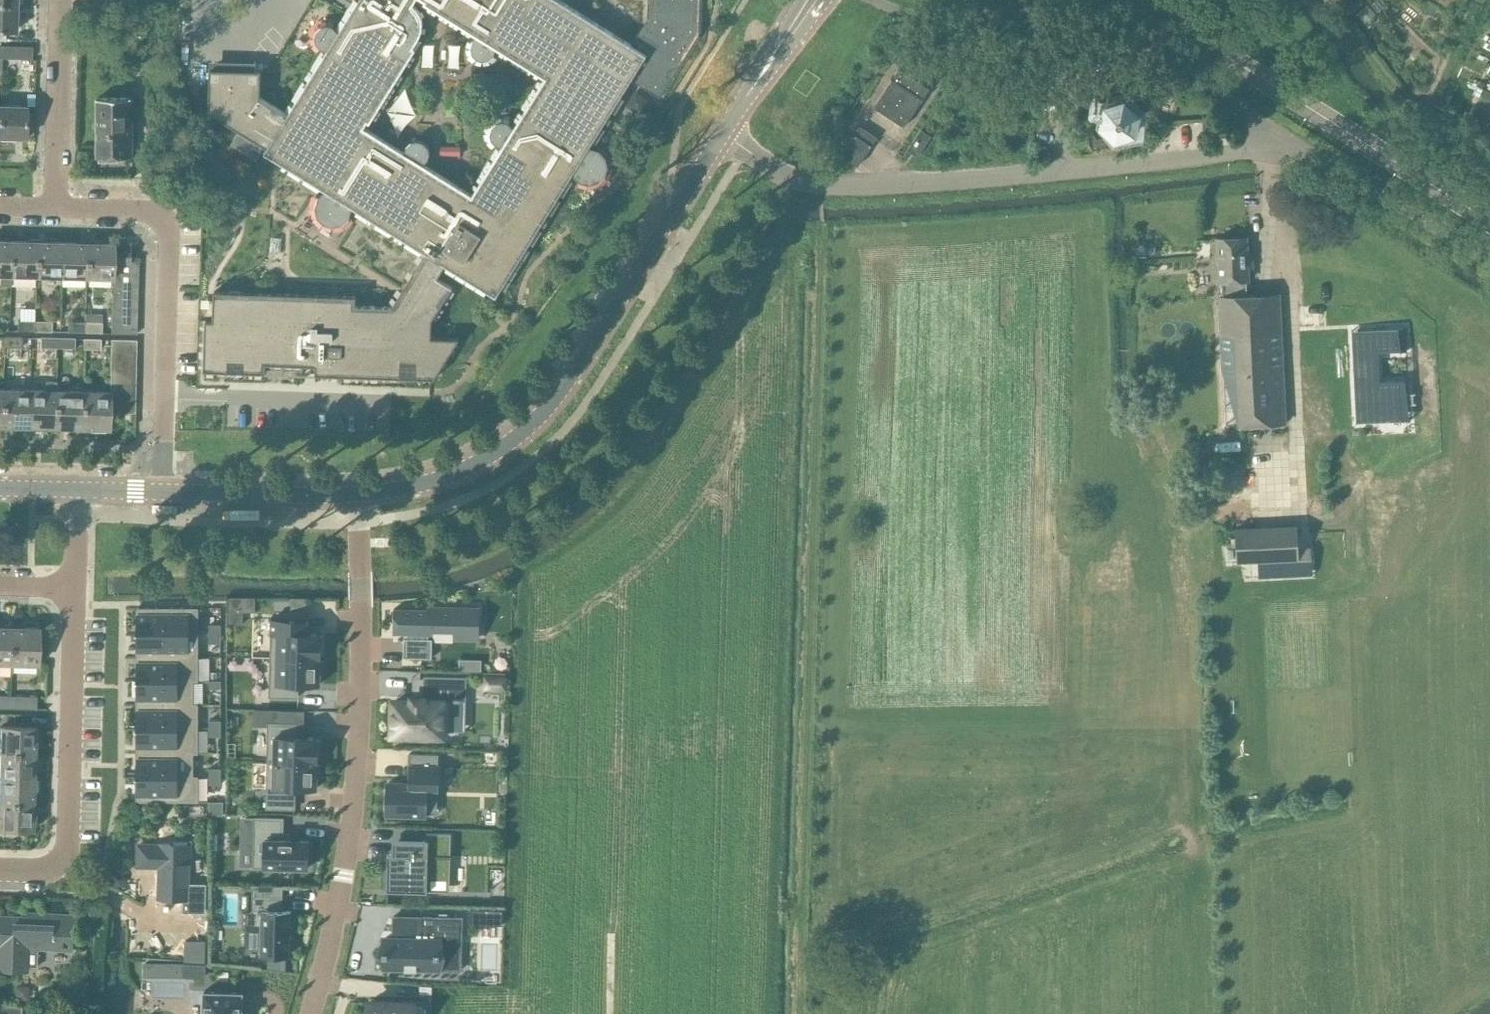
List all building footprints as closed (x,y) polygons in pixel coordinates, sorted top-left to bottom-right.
[(357,0),(338,32),(334,26),(328,24),(322,26),(317,30),(315,36),(316,43),(321,47),(327,49),(289,114),(260,97),(261,70),(211,69),(210,110),(267,146),(264,152),(325,190),(318,198),(315,207),(318,216),(324,223),(333,226),(343,224),(349,217),(352,207),(426,252),(394,307),(356,306),(356,296),(215,292),(214,321),(206,321),(206,367),(264,370),(264,361),(318,363),(317,371),(433,376),(458,339),(431,337),(432,318),(452,285),(438,276),(445,264),(496,295),(573,172),(581,181),(589,183),(599,181),(606,175),(608,165),(606,156),(600,149),(590,145),(632,77),(661,94),(699,32),(700,0),(650,0),(650,18),(633,45),(561,0),(425,0),(424,2),(499,48),(500,46),(549,76),(504,149),(525,161),(495,209),(364,127),(407,56),(387,44),(414,0),(356,0),(357,0)] [(0,3),(0,29),(16,30),(16,4),(0,3)] [(1,45),(1,57),(31,58),(31,46),(1,45)] [(1114,122),(1115,123),(1115,124),(1118,125),(1118,124),(1132,120),(1133,121),(1135,119),(1135,118),(1141,117),(1143,109),(1138,104),(1139,104),(1138,102),(1137,102),(1136,101),(1140,99),(1143,101),(1152,102),(1161,92),(1145,66),(1127,67),(1113,59),(1095,75),(1098,90),(1103,93),(1108,91),(1111,94),(1110,95),(1109,94),(1107,96),(1108,97),(1104,111),(1103,111),(1103,114),(1105,114),(1106,115),(1101,117),(1099,114),(1088,114),(1083,132),(1093,149),(1118,145),(1118,132),(1113,128),(1114,122)] [(929,88),(899,67),(873,105),(904,126),(929,88)] [(97,98),(97,156),(98,156),(98,161),(114,161),(119,155),(131,155),(131,97),(97,98)] [(0,113),(0,136),(25,137),(26,104),(0,104),(0,113)] [(841,154),(857,165),(875,138),(876,136),(860,125),(841,154)] [(930,135),(920,129),(907,149),(917,155),(930,135)] [(238,133),(232,143),(246,152),(252,142),(238,133)] [(1221,281),(1246,280),(1248,279),(1246,237),(1216,239),(1218,281),(1221,281)] [(10,284),(10,274),(11,240),(0,239),(0,283),(10,284)] [(37,240),(11,240),(10,274),(36,275),(37,240)] [(36,275),(61,275),(62,241),(37,240),(36,275)] [(1138,240),(1133,246),(1139,253),(1146,252),(1150,247),(1146,240),(1138,240)] [(61,275),(86,276),(87,241),(62,241),(61,275)] [(112,277),(112,272),(112,260),(132,260),(132,243),(113,243),(113,242),(87,241),(86,276),(112,277)] [(138,273),(138,261),(132,260),(112,260),(112,272),(138,273)] [(112,272),(112,277),(111,284),(137,285),(138,273),(112,272)] [(1246,280),(1221,281),(1221,297),(1219,297),(1225,425),(1285,422),(1279,294),(1247,296),(1246,280)] [(111,284),(111,296),(137,297),(137,285),(111,284)] [(111,296),(111,308),(137,309),(137,297),(111,296)] [(111,308),(110,321),(137,321),(137,309),(111,308)] [(34,330),(34,321),(17,320),(17,330),(34,330)] [(34,321),(34,330),(51,331),(51,321),(34,321)] [(84,332),(85,322),(68,321),(68,331),(84,332)] [(136,333),(137,321),(110,321),(110,333),(136,333)] [(85,322),(84,332),(101,332),(101,322),(85,322)] [(1376,335),(1352,336),(1354,367),(1357,421),(1358,421),(1374,420),(1374,409),(1410,407),(1408,379),(1407,379),(1380,381),(1379,352),(1407,350),(1406,328),(1376,329),(1376,335)] [(4,336),(4,346),(21,346),(21,336),(4,336)] [(56,347),(57,337),(40,336),(40,347),(56,347)] [(57,337),(56,347),(74,348),(74,338),(57,337)] [(83,338),(83,348),(100,349),(100,338),(83,338)] [(136,351),(136,339),(110,338),(110,350),(136,351)] [(135,363),(136,351),(110,350),(110,362),(135,363)] [(135,375),(135,363),(110,362),(110,374),(135,375)] [(135,387),(135,375),(110,374),(109,386),(135,387)] [(28,426),(54,426),(55,390),(56,380),(45,380),(44,389),(29,389),(28,426)] [(135,399),(135,387),(109,386),(109,391),(109,399),(135,399)] [(29,389),(3,388),(2,425),(28,426),(29,389)] [(82,390),(55,390),(54,426),(81,427),(82,390)] [(109,391),(82,390),(81,427),(109,428),(109,410),(109,399),(109,391)] [(109,410),(134,411),(135,399),(109,399),(109,410)] [(1237,561),(1264,560),(1298,558),(1297,525),(1235,528),(1237,561)] [(429,639),(429,634),(432,634),(433,631),(462,631),(462,632),(478,632),(478,622),(478,607),(428,606),(427,609),(394,609),(393,633),(408,633),(408,638),(404,638),(404,658),(432,658),(433,639),(429,639)] [(199,632),(199,607),(140,607),(140,615),(138,615),(138,632),(199,632)] [(321,635),(321,633),(306,633),(301,633),(300,632),(300,620),(272,619),(271,658),(321,659),(321,658),(322,635),(321,635)] [(0,625),(0,675),(7,675),(10,672),(10,663),(12,626),(0,625)] [(12,626),(10,663),(37,664),(38,626),(12,626)] [(199,656),(199,632),(138,632),(138,650),(140,650),(140,656),(199,656)] [(221,632),(209,632),(209,643),(221,643),(221,632)] [(140,656),(140,663),(138,663),(138,680),(194,680),(194,682),(199,682),(199,656),(140,656)] [(324,673),(325,661),(321,661),(321,659),(271,658),(270,696),(298,697),(299,684),(320,684),(320,673),(324,673)] [(470,660),(470,670),(481,671),(481,661),(470,660)] [(412,697),(412,702),(395,701),(394,733),(408,733),(407,738),(428,738),(429,734),(449,734),(449,731),(449,696),(455,696),(455,699),(461,699),(461,696),(467,696),(467,677),(424,676),(424,697),(412,697)] [(506,678),(486,678),(486,687),(506,688),(506,678)] [(194,703),(194,682),(194,680),(138,680),(138,698),(140,698),(140,704),(194,704),(194,703)] [(8,695),(0,695),(0,707),(8,707),(8,695)] [(8,695),(8,707),(36,708),(36,696),(8,695)] [(199,728),(199,703),(194,703),(194,704),(140,704),(140,711),(138,711),(138,728),(199,728)] [(318,739),(318,737),(297,737),(297,724),(269,723),(268,761),(318,763),(318,762),(319,739),(318,739)] [(0,752),(35,753),(36,727),(1,725),(0,752)] [(199,754),(199,728),(138,728),(138,746),(140,746),(140,752),(194,752),(194,754),(199,754)] [(35,753),(0,752),(0,768),(0,777),(35,778),(35,753)] [(140,759),(138,759),(138,776),(194,776),(194,775),(194,754),(194,752),(140,752),(140,759)] [(388,783),(387,815),(425,816),(425,814),(426,788),(438,788),(438,767),(439,754),(409,754),(409,755),(412,755),(411,784),(388,783)] [(317,788),(317,777),(321,777),(322,765),(318,765),(318,763),(268,761),(267,808),(295,809),(296,788),(317,788)] [(221,768),(209,768),(209,776),(221,776),(221,768)] [(140,794),(140,802),(199,802),(199,775),(194,775),(194,776),(138,776),(138,794),(140,794)] [(221,776),(209,776),(209,784),(221,784),(221,776)] [(35,778),(0,777),(0,802),(34,803),(35,778)] [(0,802),(0,827),(34,828),(34,803),(0,802)] [(205,806),(190,806),(190,816),(205,816),(205,806)] [(255,817),(254,866),(309,868),(309,840),(283,839),(284,818),(255,817)] [(387,890),(406,891),(428,891),(428,875),(450,876),(451,857),(453,858),(453,855),(451,855),(451,837),(452,837),(452,834),(427,833),(427,840),(400,840),(399,853),(393,853),(393,854),(393,862),(389,862),(388,862),(387,881),(387,890)] [(204,911),(205,876),(190,876),(191,844),(190,844),(190,841),(172,841),(172,844),(160,844),(137,843),(136,869),(160,869),(159,898),(189,898),(189,911),(204,911)] [(253,926),(262,926),(262,954),(290,955),(291,910),(282,910),(283,897),(254,896),(253,926)] [(484,909),(473,909),(474,919),(484,919),(484,909)] [(30,971),(31,948),(73,949),(74,914),(57,913),(57,918),(0,916),(0,970),(30,971)] [(384,950),(383,955),(385,955),(385,968),(432,969),(461,970),(462,918),(424,917),(402,917),(402,938),(395,938),(395,937),(393,937),(393,938),(385,938),(385,950),(384,950)] [(243,991),(204,990),(204,1013),(242,1013),(243,991)] [(423,1001),(367,1000),(367,1013),(423,1013),(423,1001)] [(23,1006),(0,1003),(0,1013),(22,1013),(23,1006)]
